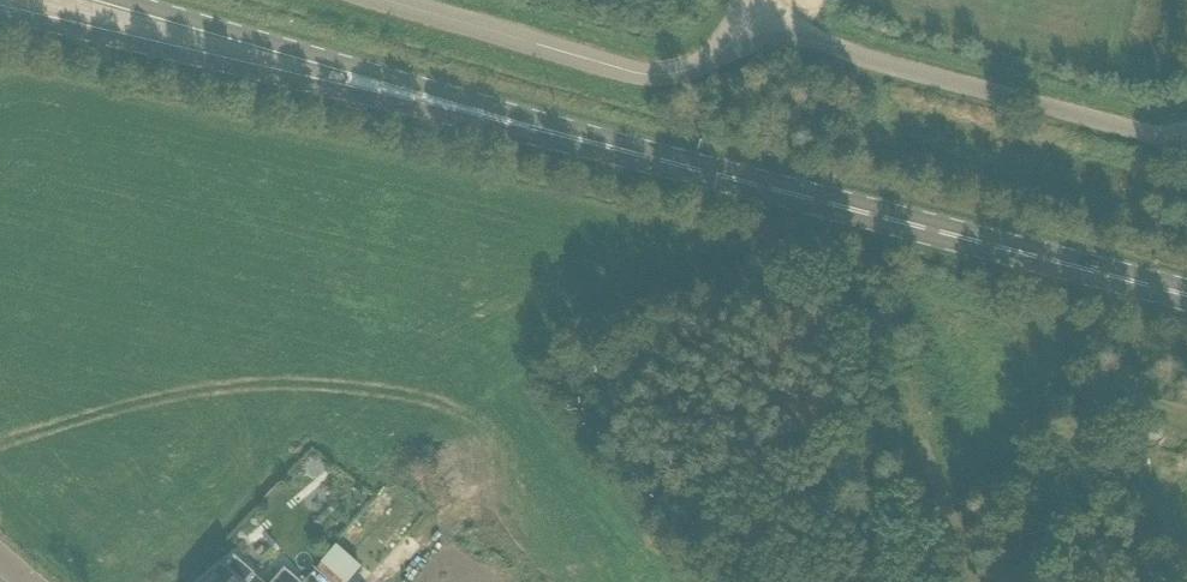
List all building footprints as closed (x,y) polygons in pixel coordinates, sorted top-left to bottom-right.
[(393,491),(342,549),(369,572),(419,515),(393,491)] [(286,568),(273,581),(301,581),(286,568)] [(223,569),(212,581),(238,581),(223,569)] [(254,574),(247,581),(263,581),(254,574)]
